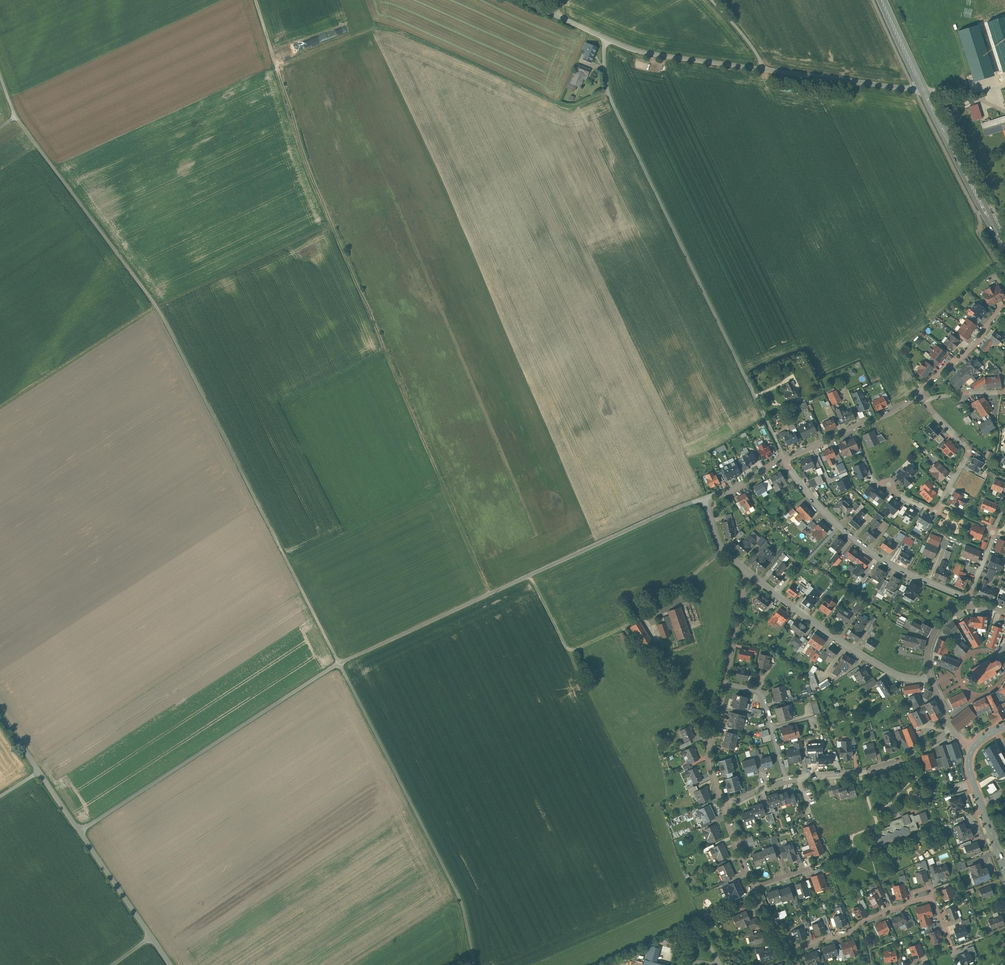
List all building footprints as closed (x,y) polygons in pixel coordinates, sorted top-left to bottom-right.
[(957,31),(972,82),(995,75),(994,72),(1002,70),(1003,73),(1004,72),(1004,16),(957,31)] [(593,46),(586,43),(583,48),(587,49),(583,59),(591,62),(597,49),(593,47),(593,46)] [(590,70),(577,64),(574,72),(575,73),(570,83),(577,86),(580,88),(584,79),(586,80),(590,70)] [(570,83),(575,73),(574,72),(573,72),(566,88),(574,92),(577,86),(570,83)] [(978,104),(969,106),(973,121),(980,119),(982,118),(978,104)] [(981,123),(985,136),(1003,130),(1004,137),(1004,116),(981,123)] [(998,286),(995,288),(994,285),(985,290),(986,293),(983,294),(986,301),(988,300),(991,305),(1004,297),(998,286)] [(984,308),(985,308),(981,305),(980,305),(976,302),(975,304),(974,303),(971,307),(972,308),(971,310),(975,313),(973,314),(977,317),(978,316),(981,318),(983,316),(986,312),(987,310),(984,308)] [(978,323),(981,320),(977,317),(973,314),(971,317),(973,319),(978,323)] [(970,321),(966,318),(964,320),(964,322),(960,327),(960,330),(959,332),(967,338),(967,337),(970,333),(970,332),(975,325),(970,321)] [(1003,338),(994,331),(988,338),(993,342),(997,345),(1003,338)] [(958,335),(957,334),(957,335),(963,339),(965,341),(967,338),(967,337),(967,338),(959,332),(958,333),(959,334),(958,335)] [(955,338),(950,334),(947,338),(947,341),(945,344),(952,350),(953,349),(959,342),(958,341),(959,341),(955,338)] [(960,343),(963,339),(958,335),(957,335),(955,338),(959,341),(958,341),(959,342),(960,343)] [(993,342),(988,338),(984,344),(989,347),(993,342)] [(984,344),(980,349),(984,352),(989,347),(984,344)] [(936,346),(929,355),(932,357),(939,362),(946,353),(942,350),(936,346)] [(939,362),(932,357),(929,360),(930,360),(935,365),(936,365),(939,362)] [(974,362),(972,359),(965,366),(973,374),(973,373),(978,369),(979,367),(977,365),(974,362)] [(927,363),(923,360),(919,366),(919,369),(917,371),(925,377),(932,367),(927,363)] [(965,366),(957,374),(964,381),(969,377),(973,381),(974,382),(978,378),(976,376),(973,373),(973,374),(965,366)] [(997,372),(993,374),(994,376),(985,378),(984,378),(985,382),(986,389),(1001,386),(999,376),(998,374),(998,375),(997,372)] [(957,374),(949,382),(956,389),(964,381),(957,374)] [(984,376),(972,384),(975,389),(985,382),(984,378),(985,378),(984,376)] [(969,377),(964,381),(969,385),(973,381),(969,377)] [(790,382),(785,384),(789,391),(794,389),(790,382)] [(789,391),(784,394),(787,402),(792,400),(792,401),(798,398),(794,389),(789,391)] [(836,390),(828,394),(833,405),(841,401),(836,390)] [(861,391),(853,394),(856,403),(865,399),(861,391)] [(889,401),(885,392),(881,395),(882,397),(883,397),(886,403),(889,401)] [(983,396),(972,402),(975,407),(978,411),(988,404),(983,396)] [(882,397),(873,401),(877,409),(879,409),(885,406),(887,405),(886,403),(883,397),(882,397)] [(865,399),(856,403),(860,411),(868,407),(865,399)] [(834,412),(829,400),(825,401),(824,400),(821,401),(827,415),(834,412)] [(988,404),(978,411),(982,417),(987,414),(992,410),(988,404)] [(807,405),(801,408),(805,417),(811,414),(807,405)] [(844,412),(840,414),(841,417),(844,423),(854,419),(853,416),(852,412),(850,409),(844,412)] [(987,414),(982,417),(985,421),(978,425),(983,434),(994,427),(989,419),(990,418),(987,414)] [(968,416),(963,419),(966,424),(971,421),(968,416)] [(832,419),(822,423),(826,431),(835,427),(832,419)] [(811,422),(798,428),(803,438),(812,433),(811,432),(815,430),(811,422)] [(932,422),(925,430),(924,431),(929,436),(930,434),(934,437),(940,431),(932,422)] [(783,431),(779,433),(779,434),(779,435),(780,437),(781,438),(783,438),(784,439),(785,439),(784,437),(789,434),(788,431),(786,432),(785,431),(784,431),(783,431)] [(872,431),(863,435),(866,442),(867,442),(869,446),(877,442),(874,437),(872,431)] [(789,434),(784,437),(785,439),(787,445),(798,440),(794,432),(789,434)] [(885,440),(881,434),(874,437),(877,442),(878,442),(879,443),(885,440)] [(940,434),(935,439),(939,443),(942,440),(944,439),(940,434)] [(856,444),(853,438),(848,440),(851,447),(848,449),(850,454),(855,452),(854,450),(857,449),(858,451),(861,450),(859,443),(856,444)] [(851,447),(848,440),(845,442),(845,441),(842,442),(842,443),(839,444),(842,451),(841,451),(843,455),(847,454),(847,456),(850,454),(848,449),(851,447)] [(939,443),(937,445),(940,448),(941,447),(945,443),(942,440),(939,443)] [(945,443),(941,447),(944,450),(944,452),(945,453),(946,453),(949,456),(957,449),(948,440),(945,443)] [(761,449),(759,450),(763,459),(767,457),(770,456),(769,456),(772,454),(768,446),(766,447),(764,443),(759,446),(761,449)] [(832,447),(823,451),(827,459),(828,459),(830,465),(834,464),(831,458),(835,456),(832,447)] [(985,456),(991,458),(993,452),(988,450),(985,456)] [(743,457),(747,466),(757,461),(752,452),(743,457)] [(810,457),(800,461),(803,469),(809,467),(810,468),(814,466),(810,457)] [(983,462),(973,457),(971,460),(969,464),(967,467),(977,473),(979,469),(981,465),(983,462)] [(911,464),(907,460),(901,465),(903,468),(904,467),(904,468),(908,465),(909,466),(911,464)] [(722,467),(728,479),(741,473),(735,461),(722,467)] [(937,461),(929,470),(932,472),(931,473),(937,479),(938,478),(941,481),(949,472),(937,461)] [(842,462),(835,465),(838,472),(845,468),(842,462)] [(853,467),(858,479),(867,475),(864,468),(862,463),(853,467)] [(909,466),(908,465),(904,468),(904,467),(903,468),(902,470),(902,471),(897,476),(904,483),(907,486),(913,480),(910,477),(915,472),(909,466)] [(720,483),(716,475),(714,475),(712,472),(706,475),(708,479),(706,479),(710,487),(712,487),(718,484),(718,483),(720,483)] [(721,472),(716,475),(720,483),(725,480),(721,472)] [(780,472),(770,478),(773,483),(775,485),(778,490),(782,487),(779,482),(784,480),(780,472)] [(959,482),(968,488),(973,478),(964,473),(959,482)] [(818,475),(807,480),(808,482),(809,482),(811,487),(812,486),(813,487),(824,482),(820,475),(818,475)] [(838,482),(841,491),(851,487),(847,478),(838,482)] [(767,479),(762,482),(765,488),(771,485),(770,484),(767,479)] [(932,491),(929,488),(933,484),(928,480),(922,486),(925,488),(920,493),(928,501),(935,494),(934,493),(935,492),(933,490),(932,491)] [(999,482),(994,480),(991,487),(1001,491),(1002,488),(1003,489),(1004,485),(1004,484),(1002,483),(1002,482),(1000,481),(999,482)] [(765,488),(762,482),(754,487),(755,490),(753,490),(756,494),(757,493),(758,495),(766,490),(765,488)] [(886,496),(877,488),(871,496),(880,503),(886,496)] [(961,495),(954,491),(949,502),(957,507),(959,503),(964,506),(967,500),(965,499),(962,498),(963,496),(961,495)] [(745,493),(736,498),(741,505),(749,500),(748,497),(745,493)] [(842,498),(833,508),(837,512),(840,508),(846,514),(852,507),(842,498)] [(885,507),(882,511),(887,515),(890,511),(893,514),(897,509),(900,506),(897,503),(895,501),(894,501),(891,499),(885,507)] [(749,500),(741,505),(742,507),(745,512),(749,509),(748,508),(752,506),(749,500)] [(996,505),(990,503),(991,502),(987,500),(986,501),(984,500),(981,507),(985,508),(983,511),(988,513),(988,511),(991,512),(991,511),(993,511),(996,505)] [(808,508),(803,503),(796,509),(800,513),(802,515),(808,508)] [(916,512),(906,506),(901,516),(911,521),(916,512)] [(808,508),(802,515),(804,516),(807,520),(814,514),(808,508)] [(861,508),(855,516),(858,519),(862,514),(863,516),(866,512),(861,508)] [(895,518),(900,511),(897,509),(893,514),(891,516),(895,518)] [(883,517),(877,512),(872,517),(873,518),(874,518),(879,522),(883,517)] [(932,519),(923,513),(918,521),(923,525),(921,527),(925,530),(930,522),(932,519)] [(855,516),(854,516),(849,522),(857,529),(863,523),(858,519),(855,516)] [(990,516),(989,520),(982,518),(980,521),(991,525),(994,518),(990,516)] [(877,527),(880,523),(879,522),(874,518),(873,518),(869,523),(872,525),(873,523),(877,526),(876,526),(877,527)] [(731,520),(723,522),(724,530),(733,528),(731,520)] [(817,525),(812,520),(808,524),(813,530),(815,527),(817,525)] [(828,528),(820,521),(817,525),(815,527),(822,534),(823,535),(828,528)] [(983,530),(974,526),(971,535),(980,539),(983,530)] [(733,528),(724,530),(726,538),(735,536),(733,528)] [(873,531),(869,528),(864,535),(872,541),(878,534),(873,531)] [(822,534),(817,529),(812,535),(817,540),(822,534)] [(905,536),(899,532),(896,537),(902,541),(905,536)] [(941,538),(930,534),(926,541),(926,542),(937,547),(941,538)] [(749,535),(743,542),(749,548),(751,546),(755,543),(754,542),(756,540),(749,535)] [(913,540),(905,536),(902,541),(910,546),(913,540)] [(766,541),(761,537),(756,543),(761,547),(765,542),(766,541)] [(838,537),(831,546),(838,551),(845,542),(838,537)] [(885,538),(880,546),(889,553),(895,545),(885,538)] [(999,539),(998,543),(997,543),(994,549),(1004,553),(1004,551),(1004,542),(999,539)] [(741,541),(735,547),(744,555),(750,549),(749,548),(743,542),(741,541)] [(769,545),(765,542),(761,547),(760,549),(762,551),(766,547),(767,548),(769,545)] [(937,547),(926,542),(922,554),(933,559),(938,547),(937,547)] [(970,547),(965,545),(961,555),(966,557),(970,547)] [(762,551),(759,555),(760,555),(758,556),(762,560),(764,557),(766,557),(769,560),(769,559),(770,560),(774,556),(773,555),(774,554),(774,552),(773,551),(771,550),(770,550),(767,548),(766,547),(762,551)] [(980,551),(970,547),(966,557),(976,561),(980,551)] [(854,549),(854,550),(851,548),(845,555),(853,561),(854,560),(859,554),(859,553),(856,551),(854,549)] [(945,550),(942,559),(947,561),(951,552),(945,550)] [(911,556),(901,551),(897,559),(901,561),(901,562),(906,564),(911,556)] [(840,556),(836,553),(831,559),(835,562),(839,558),(840,556)] [(864,557),(859,554),(854,560),(857,563),(864,568),(869,562),(864,557)] [(758,556),(752,563),(762,571),(767,564),(762,560),(758,556)] [(1004,561),(993,556),(991,562),(989,562),(988,565),(1000,570),(1004,561)] [(947,561),(942,559),(938,568),(943,571),(947,561)] [(782,562),(775,571),(779,574),(786,565),(782,562)] [(964,565),(956,562),(954,568),(961,571),(964,565)] [(864,568),(857,563),(854,567),(851,565),(848,569),(858,576),(859,574),(864,568)] [(886,572),(878,567),(872,577),(878,581),(880,582),(882,578),(886,572)] [(943,571),(938,568),(937,571),(935,570),(933,576),(945,581),(948,573),(943,571)] [(961,571),(954,568),(953,570),(955,571),(954,573),(958,575),(963,577),(965,573),(961,571)] [(995,570),(990,568),(986,576),(992,579),(995,570)] [(775,571),(775,570),(773,572),(769,577),(777,584),(783,577),(779,574),(775,571)] [(858,576),(854,582),(857,584),(863,577),(859,574),(858,576)] [(900,579),(892,575),(886,588),(893,592),(895,589),(900,579)] [(963,577),(958,575),(958,577),(956,577),(955,580),(956,581),(954,585),(963,588),(967,579),(963,577)] [(880,582),(878,581),(876,586),(880,588),(885,580),(882,578),(880,582)] [(983,579),(977,594),(987,598),(987,597),(990,590),(989,589),(985,587),(988,580),(983,579)] [(880,588),(878,591),(881,592),(884,594),(886,591),(883,590),(888,581),(885,580),(880,588)] [(906,592),(905,594),(907,595),(906,596),(911,598),(912,598),(914,599),(915,595),(917,596),(919,591),(918,591),(920,587),(915,585),(911,583),(908,587),(907,587),(904,591),(906,592)] [(796,588),(791,584),(786,591),(794,597),(799,590),(796,588)] [(904,591),(907,587),(902,584),(897,592),(904,596),(905,594),(906,592),(904,591)] [(990,590),(987,597),(993,600),(996,591),(992,590),(993,588),(990,587),(989,589),(990,590)] [(751,594),(755,598),(760,592),(756,589),(751,594)] [(804,601),(803,600),(801,603),(805,606),(806,605),(810,608),(820,595),(816,592),(816,593),(812,590),(806,597),(804,601)] [(663,591),(650,595),(653,602),(665,597),(663,591)] [(770,602),(760,594),(754,602),(759,607),(764,610),(770,602)] [(998,594),(995,602),(1004,605),(1004,596),(1001,595),(998,594)] [(822,604),(821,604),(818,608),(827,615),(831,610),(830,609),(832,606),(833,607),(836,603),(827,597),(822,604)] [(770,602),(764,610),(762,611),(765,613),(773,603),(770,602)] [(864,605),(859,602),(855,609),(859,612),(864,605)] [(680,607),(668,611),(669,615),(671,621),(674,628),(674,630),(687,626),(680,607)] [(788,615),(780,608),(774,615),(774,616),(779,619),(783,622),(788,615)] [(851,614),(841,608),(836,616),(840,619),(839,620),(840,620),(841,619),(846,622),(851,614)] [(779,619),(774,616),(770,622),(774,625),(779,619)] [(968,617),(958,623),(973,648),(984,642),(983,641),(984,640),(982,635),(982,632),(986,633),(987,617),(977,616),(977,617),(976,617),(969,616),(968,617)] [(904,621),(899,618),(895,624),(901,627),(904,621)] [(800,623),(795,619),(790,626),(802,635),(806,629),(804,627),(804,626),(801,623),(800,623)] [(865,623),(859,619),(853,627),(860,631),(865,623)] [(921,625),(912,621),(909,627),(918,632),(921,625)] [(991,629),(992,630),(992,632),(991,632),(990,634),(991,634),(990,637),(989,636),(988,639),(989,639),(988,642),(987,641),(986,646),(995,649),(1001,631),(1004,632),(1004,621),(1002,628),(993,625),(991,629)] [(641,622),(628,630),(639,649),(644,646),(636,633),(644,628),(641,622)] [(665,622),(658,625),(662,638),(670,635),(668,629),(666,623),(666,622),(665,622)] [(931,627),(922,623),(921,625),(918,632),(926,636),(927,636),(931,628),(930,628),(931,627)] [(956,625),(950,628),(953,632),(954,634),(959,631),(956,625)] [(687,626),(674,630),(678,639),(690,635),(687,626)] [(949,626),(943,632),(949,636),(953,632),(950,628),(949,626)] [(853,627),(848,635),(857,641),(862,633),(860,631),(853,627)] [(644,628),(636,633),(644,646),(652,641),(644,628)] [(964,639),(959,631),(954,634),(955,633),(959,637),(955,640),(956,641),(959,638),(963,642),(965,641),(964,639)] [(622,632),(618,634),(625,646),(630,644),(622,632)] [(808,641),(807,642),(816,648),(818,649),(824,641),(814,633),(808,641)] [(904,639),(903,644),(910,646),(910,648),(915,649),(915,647),(923,649),(925,640),(905,635),(904,639)] [(877,643),(869,638),(864,645),(872,651),(877,643)] [(948,642),(938,638),(934,651),(943,655),(943,654),(948,656),(948,655),(946,654),(949,647),(947,646),(948,642)] [(963,642),(959,638),(956,641),(951,646),(954,650),(957,652),(958,654),(961,657),(966,651),(967,652),(969,650),(968,649),(969,648),(963,642)] [(816,648),(807,642),(808,641),(805,639),(803,642),(800,646),(803,649),(800,652),(809,658),(810,655),(811,656),(814,652),(816,648)] [(630,644),(625,646),(630,654),(634,652),(630,644)] [(838,650),(830,644),(825,651),(825,652),(828,654),(833,657),(838,650)] [(749,650),(740,648),(738,658),(743,659),(743,660),(749,661),(750,655),(751,655),(752,653),(752,651),(749,650)] [(825,651),(823,650),(819,655),(818,657),(824,660),(828,654),(825,652),(825,651)] [(819,655),(814,652),(811,656),(810,655),(809,658),(815,662),(818,657),(819,655)] [(770,656),(760,654),(757,667),(762,668),(762,667),(767,668),(767,667),(768,663),(770,656)] [(853,660),(844,654),(839,662),(844,665),(846,666),(849,668),(853,660)] [(939,665),(947,668),(952,658),(948,656),(943,654),(941,660),(939,665)] [(959,661),(952,658),(947,668),(954,671),(959,661)] [(983,662),(980,664),(979,663),(978,663),(978,662),(975,663),(975,665),(975,666),(971,668),(970,668),(970,669),(971,669),(972,672),(972,671),(971,672),(972,673),(971,673),(970,673),(969,673),(968,673),(968,674),(968,675),(967,675),(967,674),(966,674),(966,675),(966,676),(965,677),(966,678),(967,677),(969,681),(968,682),(968,683),(970,682),(970,684),(972,683),(971,682),(975,680),(976,681),(977,680),(978,682),(978,683),(979,683),(979,682),(983,680),(984,683),(998,676),(997,675),(1002,672),(999,667),(1000,667),(999,666),(1000,664),(1001,664),(1001,663),(1000,663),(999,661),(1000,660),(999,659),(998,660),(996,660),(996,658),(995,659),(995,660),(993,661),(993,660),(992,660),(992,661),(990,662),(989,659),(989,658),(988,658),(988,659),(984,661),(983,660),(983,661),(983,662)] [(820,659),(814,669),(818,671),(824,662),(820,659)] [(844,665),(839,662),(834,670),(839,672),(841,670),(844,665)] [(858,666),(847,673),(850,677),(854,674),(854,673),(860,670),(858,666)] [(743,668),(738,667),(738,669),(738,668),(736,677),(747,679),(748,674),(748,671),(743,669),(743,668)] [(860,670),(854,673),(854,674),(860,684),(870,677),(864,667),(860,670)] [(818,686),(814,675),(809,677),(814,688),(815,687),(818,686)] [(814,688),(809,677),(807,678),(812,690),(815,689),(815,687),(814,688)] [(890,687),(884,677),(877,682),(883,691),(890,687)] [(830,684),(827,679),(821,682),(825,687),(830,684)] [(873,679),(864,684),(867,689),(870,687),(869,686),(875,683),(873,679)] [(1004,681),(998,690),(993,693),(999,704),(1001,704),(1004,711),(1004,681)] [(784,685),(773,689),(776,701),(786,699),(787,698),(787,696),(784,685)] [(896,689),(893,685),(890,687),(883,691),(885,696),(896,689)] [(919,685),(904,687),(905,693),(919,691),(919,685)] [(931,691),(926,689),(923,696),(928,699),(931,691)] [(963,692),(950,698),(954,707),(955,707),(960,705),(967,701),(963,692)] [(917,693),(909,697),(914,707),(923,703),(917,693)] [(993,693),(984,697),(990,709),(986,711),(988,715),(991,723),(996,721),(996,722),(1004,717),(1004,711),(1001,704),(999,704),(993,693)] [(747,697),(735,695),(733,706),(733,707),(739,708),(744,709),(747,697)] [(984,697),(972,703),(978,715),(986,711),(990,709),(984,697)] [(934,699),(924,704),(928,711),(933,721),(942,716),(934,699)] [(815,700),(810,701),(813,715),(820,713),(815,700)] [(924,704),(920,706),(921,708),(908,714),(914,727),(929,720),(925,712),(928,711),(924,704)] [(788,705),(775,708),(779,722),(792,718),(788,705)] [(976,716),(968,706),(951,721),(958,731),(976,716)] [(741,714),(731,712),(729,719),(743,722),(744,716),(744,715),(741,714)] [(743,722),(729,719),(728,725),(732,726),(741,729),(743,722)] [(787,727),(781,729),(784,740),(799,736),(796,725),(790,726),(789,725),(788,726),(787,727)] [(910,725),(902,729),(909,746),(918,743),(910,725)] [(689,726),(680,730),(685,741),(694,737),(689,726)] [(768,729),(759,732),(761,737),(769,735),(768,729)] [(821,729),(812,729),(813,739),(821,739),(821,729)] [(905,737),(902,729),(894,731),(895,735),(899,734),(901,739),(905,737)] [(727,731),(726,731),(725,736),(726,736),(725,739),(736,741),(737,738),(735,738),(736,734),(733,733),(727,731)] [(892,733),(883,735),(886,743),(885,744),(887,752),(897,750),(895,741),(894,741),(892,733)] [(736,741),(725,739),(725,742),(724,741),(722,746),(723,746),(729,748),(733,749),(734,745),(735,745),(736,741)] [(801,739),(794,741),(795,744),(794,744),(795,748),(798,748),(803,747),(801,739)] [(813,739),(813,746),(807,746),(808,758),(815,758),(816,758),(815,751),(822,751),(821,739),(813,739)] [(849,740),(841,741),(841,747),(839,747),(840,757),(843,756),(843,759),(850,759),(849,756),(852,756),(851,746),(850,744),(850,740),(849,740)] [(956,741),(946,745),(951,760),(961,757),(956,741)] [(981,750),(997,779),(1004,775),(1004,759),(996,742),(981,750)] [(876,756),(873,743),(869,744),(869,743),(867,743),(867,744),(866,744),(867,749),(864,750),(866,758),(876,756)] [(946,745),(945,744),(938,746),(942,756),(941,756),(942,757),(941,757),(944,766),(944,768),(953,765),(951,760),(946,745)] [(693,747),(680,752),(682,757),(687,755),(690,763),(698,759),(693,747)] [(795,748),(786,750),(789,763),(801,761),(798,748),(795,748)] [(823,754),(819,754),(819,758),(819,763),(824,763),(828,763),(828,762),(832,762),(832,760),(832,753),(831,753),(823,754)] [(932,753),(922,755),(924,765),(926,764),(927,768),(936,766),(936,765),(934,759),(932,753)] [(770,756),(760,759),(763,768),(773,765),(770,756)] [(732,757),(717,761),(719,769),(721,768),(722,774),(731,772),(734,771),(732,765),(734,765),(732,757)] [(941,757),(934,759),(936,765),(936,766),(936,768),(944,766),(941,757)] [(754,758),(742,762),(745,773),(754,770),(755,775),(758,774),(754,758)] [(696,767),(683,773),(686,777),(690,775),(694,783),(702,780),(696,767)] [(728,778),(725,779),(727,785),(725,785),(727,793),(742,789),(740,781),(738,782),(737,776),(733,777),(728,778)] [(990,793),(998,789),(994,781),(988,784),(990,787),(987,788),(990,793)] [(849,798),(858,795),(855,785),(847,787),(846,784),(832,788),(834,794),(840,792),(841,798),(849,796),(849,798)] [(694,787),(688,789),(690,794),(694,792),(698,790),(696,786),(694,787)] [(698,790),(694,792),(699,803),(710,798),(705,787),(698,790)] [(790,794),(788,795),(786,791),(777,794),(781,804),(781,805),(790,802),(789,798),(791,797),(790,794)] [(777,794),(777,793),(766,797),(770,807),(781,804),(777,794)] [(959,795),(956,796),(956,795),(948,798),(953,810),(962,806),(961,803),(962,802),(959,795)] [(762,803),(751,807),(752,810),(755,818),(765,814),(762,803)] [(704,807),(697,811),(699,816),(701,815),(704,821),(708,819),(708,820),(715,817),(709,805),(704,807)] [(752,810),(741,814),(743,819),(742,819),(744,825),(756,821),(755,818),(752,810)] [(891,841),(894,838),(899,838),(903,835),(907,836),(909,832),(914,830),(918,829),(916,825),(915,822),(921,820),(922,822),(928,820),(925,811),(913,816),(912,813),(908,815),(908,813),(901,816),(902,817),(897,819),(889,822),(890,826),(875,831),(876,837),(877,837),(877,839),(878,843),(883,844),(886,840),(891,841)] [(963,816),(956,819),(958,825),(963,822),(962,820),(964,819),(963,816)] [(968,828),(965,827),(963,822),(958,825),(953,826),(958,838),(959,838),(961,839),(962,840),(973,836),(970,828),(968,828)] [(708,827),(702,830),(702,832),(704,836),(706,835),(709,842),(720,837),(714,824),(708,827)] [(813,824),(803,827),(808,840),(806,841),(807,843),(809,843),(813,854),(814,856),(824,852),(813,824)] [(702,827),(699,828),(701,833),(702,832),(702,830),(708,827),(707,825),(702,827)] [(970,844),(964,846),(968,856),(980,852),(976,841),(970,844)] [(791,842),(786,844),(787,845),(780,847),(779,847),(780,849),(783,858),(789,856),(794,854),(795,854),(791,842)] [(714,847),(709,849),(713,856),(716,854),(719,859),(727,855),(722,843),(714,847)] [(773,846),(762,850),(762,851),(766,861),(777,857),(775,851),(773,846)] [(811,848),(802,851),(805,857),(813,854),(811,848)] [(762,851),(751,855),(755,866),(766,862),(766,861),(762,851)] [(726,863),(717,867),(723,880),(729,877),(734,875),(728,862),(726,863)] [(979,863),(970,866),(972,873),(973,873),(974,877),(973,877),(983,874),(981,869),(979,863)] [(936,868),(935,868),(936,870),(939,877),(943,876),(945,877),(948,876),(949,873),(945,864),(936,868)] [(973,877),(975,883),(990,878),(988,874),(989,872),(988,870),(987,869),(986,867),(981,869),(983,874),(973,877)] [(925,871),(916,873),(918,883),(927,880),(925,871)] [(822,873),(811,877),(815,890),(822,888),(822,889),(827,887),(822,873)] [(742,894),(736,881),(729,885),(722,888),(726,895),(732,892),(734,897),(742,894)] [(805,881),(795,884),(799,898),(809,894),(807,888),(805,881)] [(902,885),(894,887),(896,898),(906,895),(903,885),(903,884),(902,885)] [(990,885),(979,889),(979,890),(982,897),(982,898),(993,894),(990,885)] [(789,886),(778,890),(781,900),(782,901),(793,897),(792,894),(789,886)] [(949,887),(941,890),(942,893),(941,893),(942,896),(943,896),(944,900),(953,896),(951,890),(952,890),(950,886),(949,887)] [(778,889),(767,892),(771,903),(775,902),(781,900),(778,890),(778,889)] [(878,893),(869,898),(873,907),(883,903),(879,895),(878,893)] [(749,902),(736,906),(737,911),(750,907),(749,902)] [(929,904),(915,908),(918,917),(920,917),(921,922),(922,921),(923,925),(927,924),(931,923),(930,919),(928,919),(928,917),(929,916),(931,915),(932,915),(929,904)] [(861,905),(855,908),(856,911),(854,911),(857,918),(865,914),(864,911),(861,905)] [(954,906),(946,909),(950,920),(951,920),(958,917),(954,906)] [(785,910),(778,912),(780,918),(787,916),(785,910)] [(745,911),(734,917),(737,924),(741,923),(743,926),(749,923),(752,928),(759,925),(756,918),(750,920),(745,911)] [(900,915),(891,919),(895,927),(898,925),(899,926),(901,925),(901,924),(904,922),(906,921),(902,913),(899,914),(900,915)] [(843,914),(834,917),(837,927),(846,923),(843,914)] [(1001,915),(988,919),(992,928),(1004,924),(1001,915)] [(958,917),(951,920),(953,924),(960,922),(962,921),(960,916),(958,917)] [(912,918),(906,921),(904,922),(907,929),(915,925),(912,918)] [(822,921),(813,924),(815,928),(813,929),(816,935),(825,932),(823,926),(822,921)] [(884,921),(875,925),(879,934),(882,932),(887,934),(888,929),(884,921)] [(962,926),(954,929),(956,933),(955,933),(954,934),(955,936),(956,936),(957,936),(957,937),(967,934),(964,925),(962,926)] [(803,927),(794,930),(796,934),(795,934),(797,940),(806,937),(803,927)] [(753,935),(751,929),(745,931),(747,937),(749,936),(752,945),(764,941),(761,932),(753,935)] [(933,932),(929,933),(933,944),(942,941),(940,938),(941,937),(940,933),(939,934),(938,930),(933,932)] [(853,939),(841,943),(843,948),(845,954),(845,953),(850,952),(851,956),(857,954),(856,950),(853,939)] [(919,943),(910,947),(913,956),(916,955),(917,957),(920,956),(923,955),(919,943)] [(834,944),(828,946),(822,948),(826,957),(832,955),(832,956),(837,954),(836,951),(834,944)] [(660,948),(648,945),(644,959),(656,962),(660,948)] [(973,946),(967,948),(968,952),(969,952),(971,956),(976,954),(973,946)] [(771,948),(763,951),(762,947),(756,949),(757,953),(759,952),(762,961),(774,957),(771,948)] [(892,950),(884,952),(885,959),(887,961),(896,960),(895,954),(895,950),(892,950)] [(804,955),(808,964),(809,964),(819,962),(820,961),(818,955),(816,951),(804,955)] [(966,953),(966,952),(961,954),(962,954),(958,956),(962,964),(972,961),(971,956),(969,952),(968,952),(966,953)]
